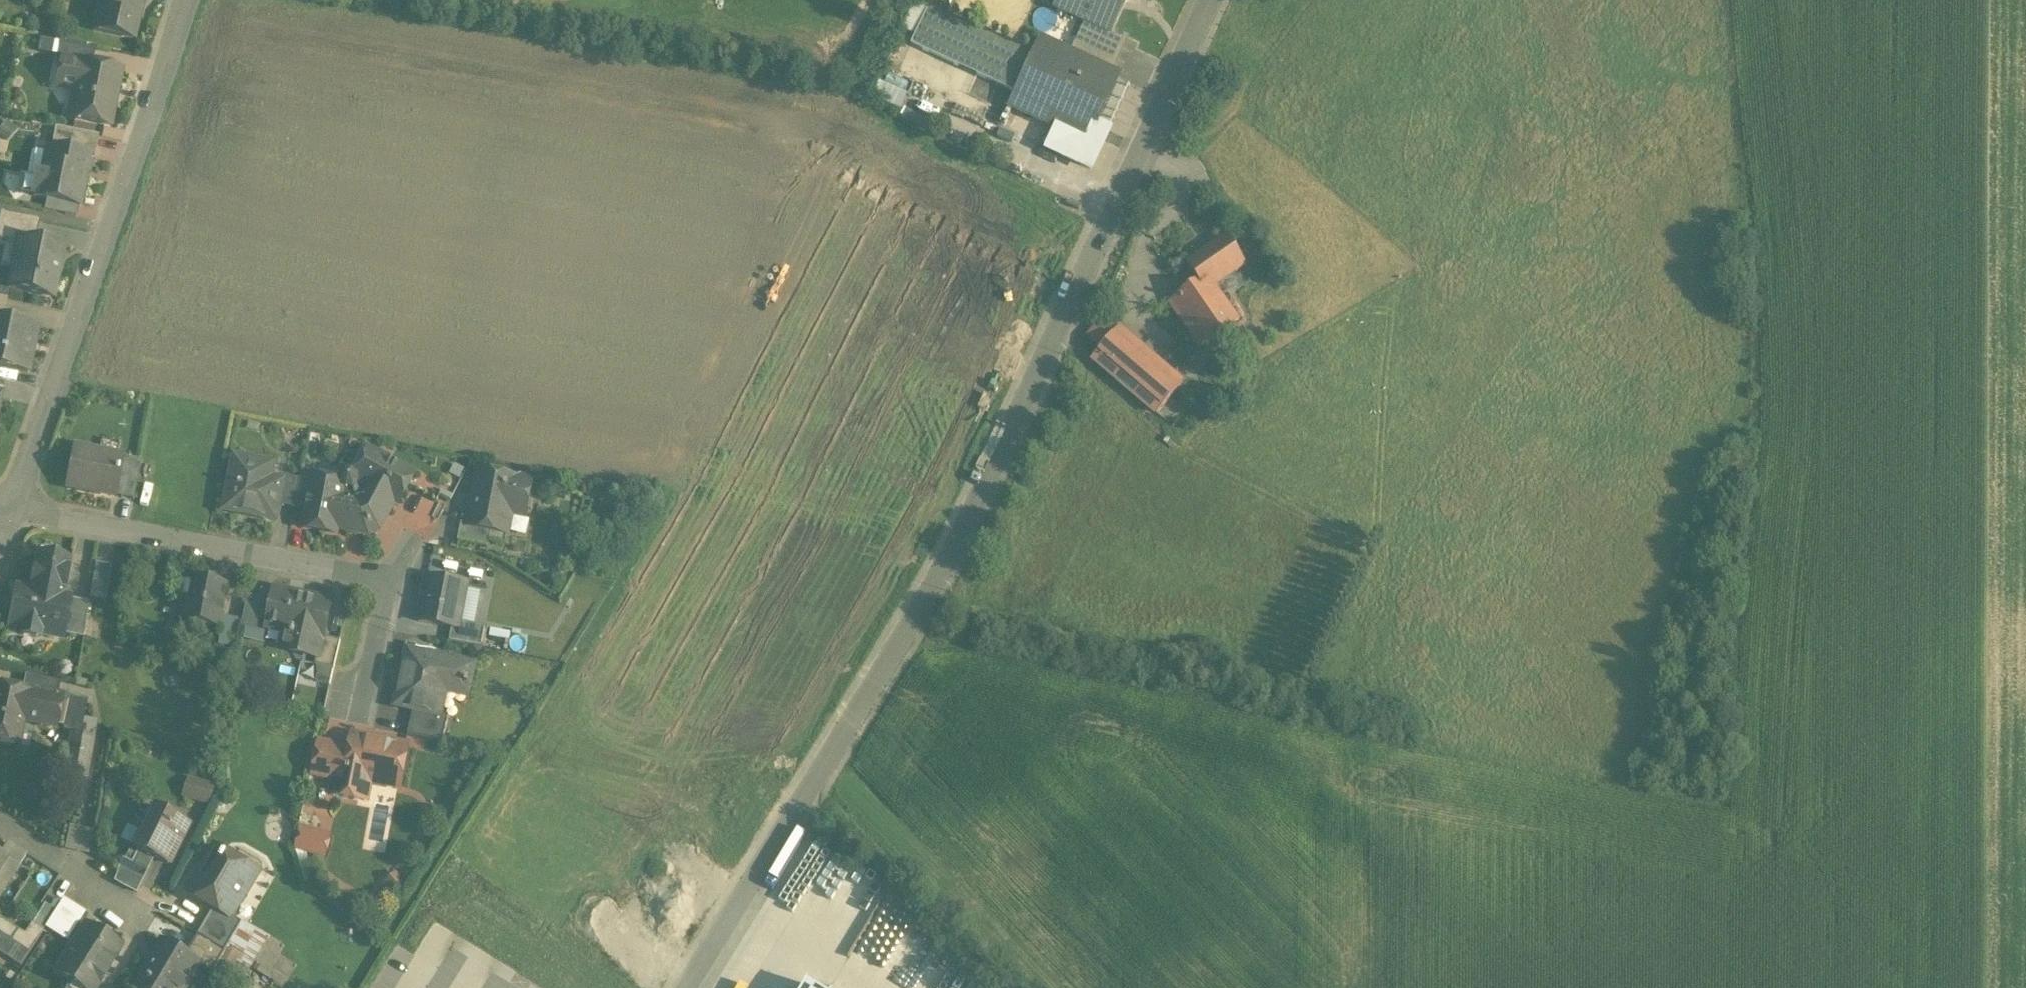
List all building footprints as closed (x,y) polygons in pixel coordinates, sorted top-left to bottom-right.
[(94,31),(133,39),(142,0),(101,0),(94,31)] [(1061,7),(1087,19),(1107,29),(1108,29),(1122,0),(1064,0),(1061,7)] [(994,38),(928,8),(911,46),(976,76),(994,38)] [(1107,29),(1087,19),(1070,56),(1089,64),(1107,29)] [(1129,38),(1109,29),(1108,29),(1107,29),(1089,64),(1111,75),(1129,38)] [(1035,57),(994,38),(976,76),(1017,95),(1035,57)] [(1070,56),(1041,42),(1035,57),(1017,95),(1011,108),(1058,130),(1085,142),(1093,126),(1116,77),(1111,75),(1089,64),(1070,56)] [(95,50),(60,43),(56,61),(61,62),(62,60),(92,66),(95,50)] [(92,66),(62,60),(61,62),(57,83),(75,87),(69,118),(109,126),(120,71),(92,66)] [(1085,142),(1058,130),(1049,150),(1090,170),(1107,132),(1093,126),(1085,142)] [(98,137),(54,128),(50,150),(90,158),(90,160),(94,161),(98,137)] [(50,150),(47,149),(42,178),(38,178),(38,180),(35,179),(32,196),(79,205),(85,172),(87,173),(90,160),(90,158),(50,150)] [(0,213),(0,242),(17,245),(18,242),(34,244),(39,220),(0,213)] [(1225,237),(1185,265),(1198,283),(1206,294),(1215,287),(1245,266),(1225,237)] [(62,251),(34,244),(18,242),(17,245),(8,289),(52,298),(62,251)] [(1239,320),(1215,287),(1206,294),(1198,283),(1169,304),(1200,347),(1239,320)] [(0,319),(0,368),(26,374),(36,327),(0,319)] [(1183,387),(1119,331),(1093,360),(1157,416),(1183,387)] [(121,458),(75,448),(67,487),(113,496),(121,458)] [(344,488),(311,482),(303,528),(335,534),(336,529),(368,535),(378,530),(393,501),(398,504),(414,475),(373,453),(357,482),(345,488),(344,488)] [(141,462),(121,458),(113,496),(133,500),(141,462)] [(263,465),(234,459),(224,511),(274,521),(277,506),(281,484),(279,484),(260,480),(263,465)] [(531,483),(479,473),(468,526),(468,527),(490,532),(505,535),(510,509),(525,512),(531,483)] [(351,476),(346,476),(343,480),(343,485),(345,488),(357,482),(355,479),(351,476)] [(300,481),(280,478),(279,484),(281,484),(277,506),(294,509),(300,481)] [(490,532),(468,527),(468,526),(460,524),(457,542),(487,548),(490,532)] [(68,561),(36,555),(32,577),(30,576),(27,592),(27,595),(60,602),(61,598),(68,561)] [(109,568),(95,566),(90,598),(104,600),(109,568)] [(465,587),(426,579),(418,622),(452,629),(457,630),(459,621),(465,587)] [(226,587),(195,581),(190,605),(184,604),(180,621),(186,622),(186,624),(217,630),(226,587)] [(60,602),(27,595),(27,592),(15,590),(8,629),(18,631),(18,633),(20,636),(35,639),(39,637),(39,635),(61,639),(62,635),(69,600),(61,598),(60,602)] [(329,603),(275,592),(267,628),(291,634),(290,638),(292,638),(289,652),(316,658),(317,658),(322,637),(329,603)] [(88,603),(69,600),(62,635),(82,639),(88,603)] [(487,627),(459,621),(457,630),(452,629),(449,642),(483,649),(487,627)] [(340,641),(322,637),(317,658),(316,658),(315,666),(333,671),(340,641)] [(473,666),(407,652),(395,706),(413,710),(440,716),(440,715),(445,691),(466,696),(473,666)] [(59,683),(24,676),(21,693),(38,697),(38,694),(56,698),(59,683)] [(0,689),(0,742),(16,746),(23,713),(26,714),(26,715),(34,717),(38,697),(21,693),(0,689)] [(56,698),(38,694),(38,697),(34,717),(69,732),(69,736),(82,738),(84,727),(81,727),(85,703),(56,698)] [(440,716),(413,710),(407,737),(442,743),(448,717),(440,715),(440,716)] [(82,738),(69,736),(66,753),(73,754),(69,776),(85,779),(92,739),(82,738)] [(404,748),(352,738),(350,750),(346,773),(337,771),(335,780),(332,796),(364,802),(368,782),(397,788),(404,748)] [(350,750),(320,744),(314,776),(335,780),(337,771),(346,773),(350,750)] [(187,796),(213,806),(221,785),(194,776),(187,796)] [(186,824),(154,809),(134,850),(139,852),(154,859),(166,865),(186,824)] [(332,856),(338,833),(305,824),(299,847),(332,856)] [(93,831),(69,827),(65,850),(89,854),(93,831)] [(137,894),(154,859),(139,852),(130,868),(122,864),(113,883),(137,894)] [(225,855),(206,887),(196,881),(187,895),(213,910),(221,915),(217,921),(225,926),(230,918),(256,874),(225,855)] [(225,926),(217,921),(221,915),(213,910),(198,937),(224,954),(241,925),(230,918),(225,926)] [(0,920),(0,936),(8,942),(16,947),(24,935),(0,920)] [(24,935),(16,947),(28,955),(42,932),(31,925),(24,935)] [(89,929),(84,937),(79,934),(53,974),(70,984),(71,984),(78,987),(95,987),(120,949),(89,929)] [(8,942),(0,936),(0,955),(19,968),(28,955),(16,947),(8,942)] [(224,954),(198,937),(185,958),(198,966),(197,967),(197,968),(211,976),(224,954)] [(142,976),(140,975),(132,987),(185,987),(197,968),(197,967),(198,966),(185,958),(159,942),(158,944),(161,945),(142,976)]
